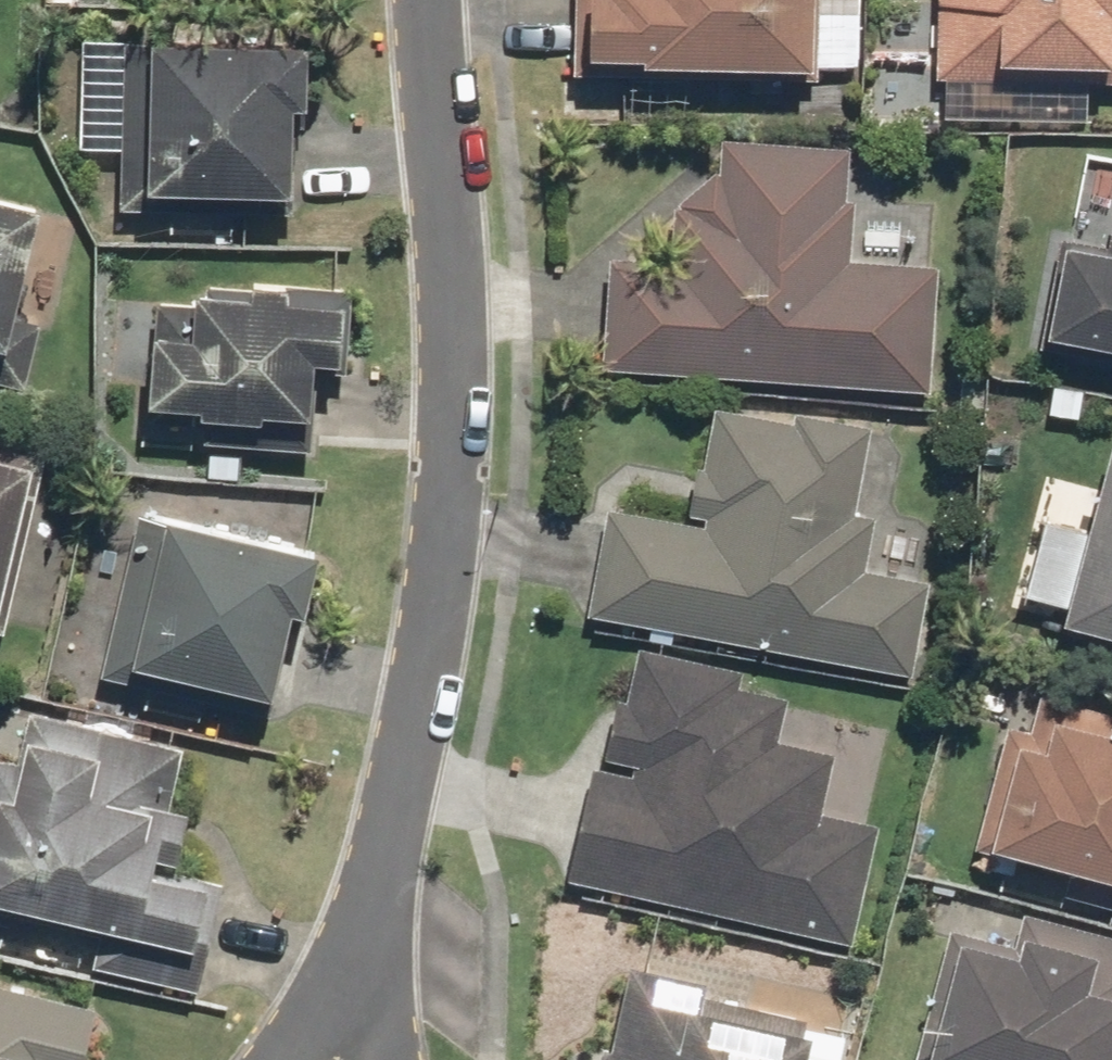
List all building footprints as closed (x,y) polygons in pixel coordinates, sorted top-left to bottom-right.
[(562,76),(813,81),(815,0),(564,0),(562,76)] [(927,120),(1082,123),(1083,84),(1111,84),(1111,0),(930,0),(927,120)] [(295,43),(114,41),(112,213),(283,215),(285,112),(294,112),(295,43)] [(601,259),(593,371),(924,393),(933,269),(845,263),(849,201),(841,200),(844,147),(712,138),(710,175),(667,208),(663,263),(601,259)] [(15,390),(35,315),(6,308),(31,212),(0,205),(0,386),(15,390)] [(1111,364),(1111,215),(1105,213),(1097,249),(1050,239),(1028,347),(1111,364)] [(236,291),(179,287),(178,306),(148,304),(146,337),(135,336),(129,421),(194,425),(193,445),(302,453),(308,365),(342,367),(347,291),(237,284),(236,291)] [(599,510),(579,617),(906,678),(924,583),(861,571),(871,517),(850,513),(867,425),(786,410),(784,421),(707,407),(695,471),(687,470),(677,525),(599,510)] [(1098,423),(1081,485),(1047,476),(1013,599),(1050,610),(1046,625),(1111,643),(1111,427),(1098,423)] [(43,450),(0,440),(0,628),(43,450)] [(307,556),(130,515),(92,678),(260,717),(283,620),(292,622),(307,556)] [(583,768),(558,881),(847,946),(874,826),(815,812),(828,754),(772,741),(782,698),(731,687),(735,671),(628,646),(616,698),(606,696),(589,769),(583,768)] [(1033,688),(1022,729),(998,722),(965,848),(1060,873),(1054,897),(1111,912),(1111,709),(1033,688)] [(193,993),(220,882),(163,868),(176,815),(160,811),(176,748),(17,709),(6,757),(0,756),(0,915),(90,937),(83,967),(193,993)] [(1014,912),(1005,946),(943,930),(909,1059),(1111,1059),(1111,938),(1014,912)] [(599,1059),(837,1059),(843,1030),(698,998),(701,984),(620,966),(599,1059)] [(87,1005),(0,984),(0,1059),(74,1059),(87,1005)]
